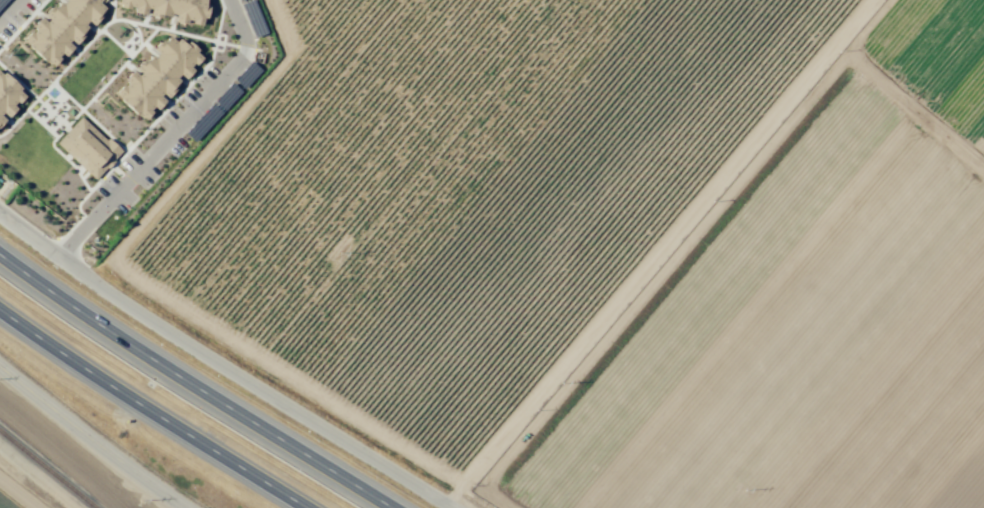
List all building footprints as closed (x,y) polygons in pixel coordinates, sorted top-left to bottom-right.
[(103,0),(12,0),(12,1),(99,20),(103,0)] [(135,0),(134,0),(95,45),(89,40),(82,48),(58,28),(41,47),(94,94),(158,20),(135,0)] [(187,8),(251,69),(265,54),(209,0),(195,0),(187,8)] [(243,78),(179,18),(165,33),(229,93),(243,78)] [(190,132),(165,50),(145,56),(170,138),(190,132)]
